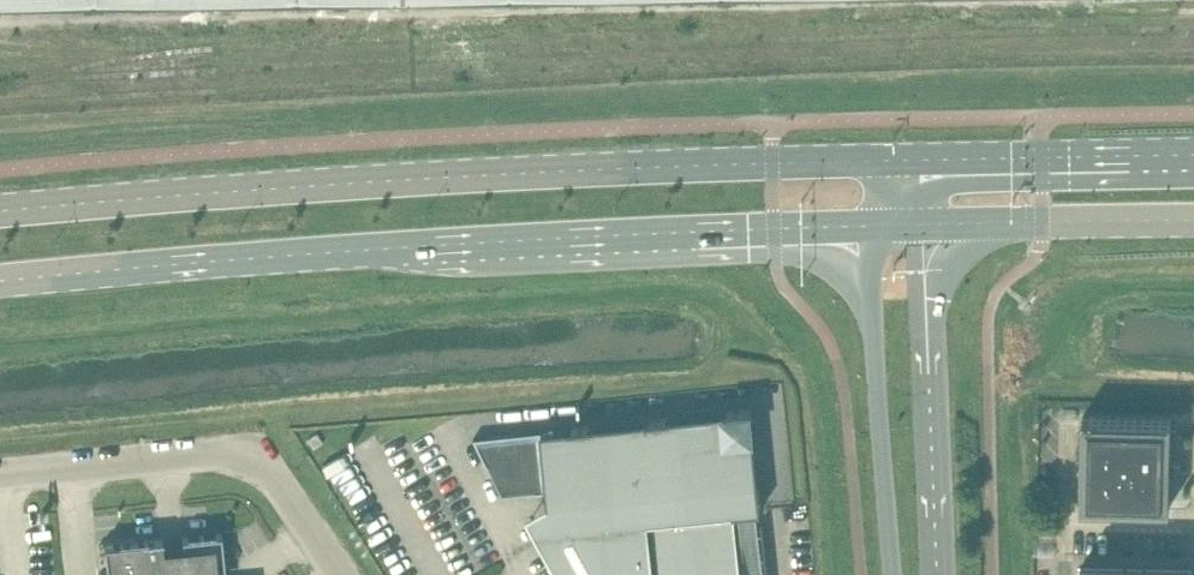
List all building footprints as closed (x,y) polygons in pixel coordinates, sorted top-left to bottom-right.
[(756,509),(762,509),(751,408),(474,437),(488,464),(488,463),(503,494),(536,490),(536,491),(547,490),(551,531),(566,529),(566,528),(579,527),(585,537),(581,539),(587,551),(591,549),(606,574),(741,574),(734,512),(756,509)] [(1170,506),(1172,417),(1083,415),(1081,504),(1170,506)] [(225,571),(221,531),(182,535),(182,543),(163,545),(162,537),(104,543),(107,574),(218,574),(218,571),(225,571)] [(1079,567),(1079,574),(1191,574),(1192,569),(1079,567)]
